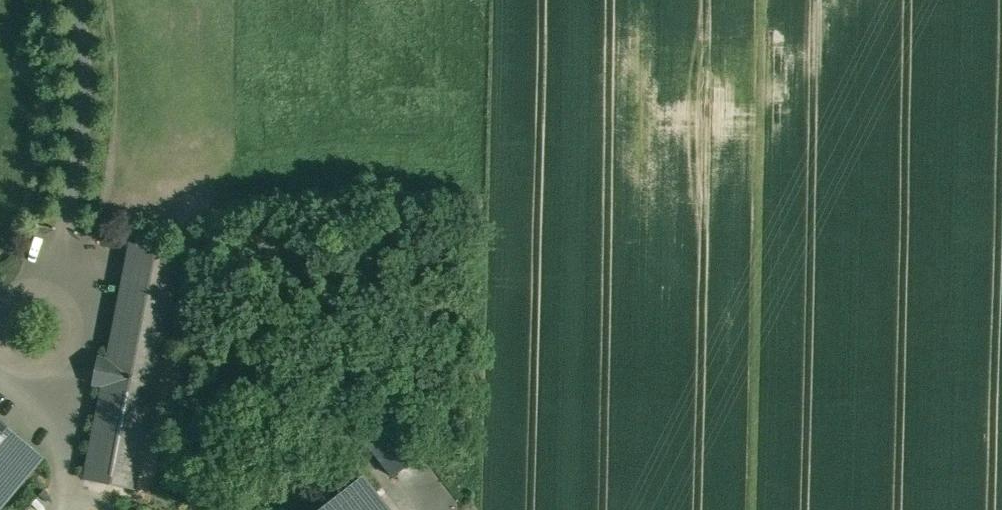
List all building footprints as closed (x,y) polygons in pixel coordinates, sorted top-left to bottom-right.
[(108,359),(99,358),(94,383),(103,385),(85,479),(135,489),(181,251),(131,241),(108,359)] [(41,455),(0,420),(0,503),(41,455)] [(322,509),(388,509),(363,478),(322,509)]
